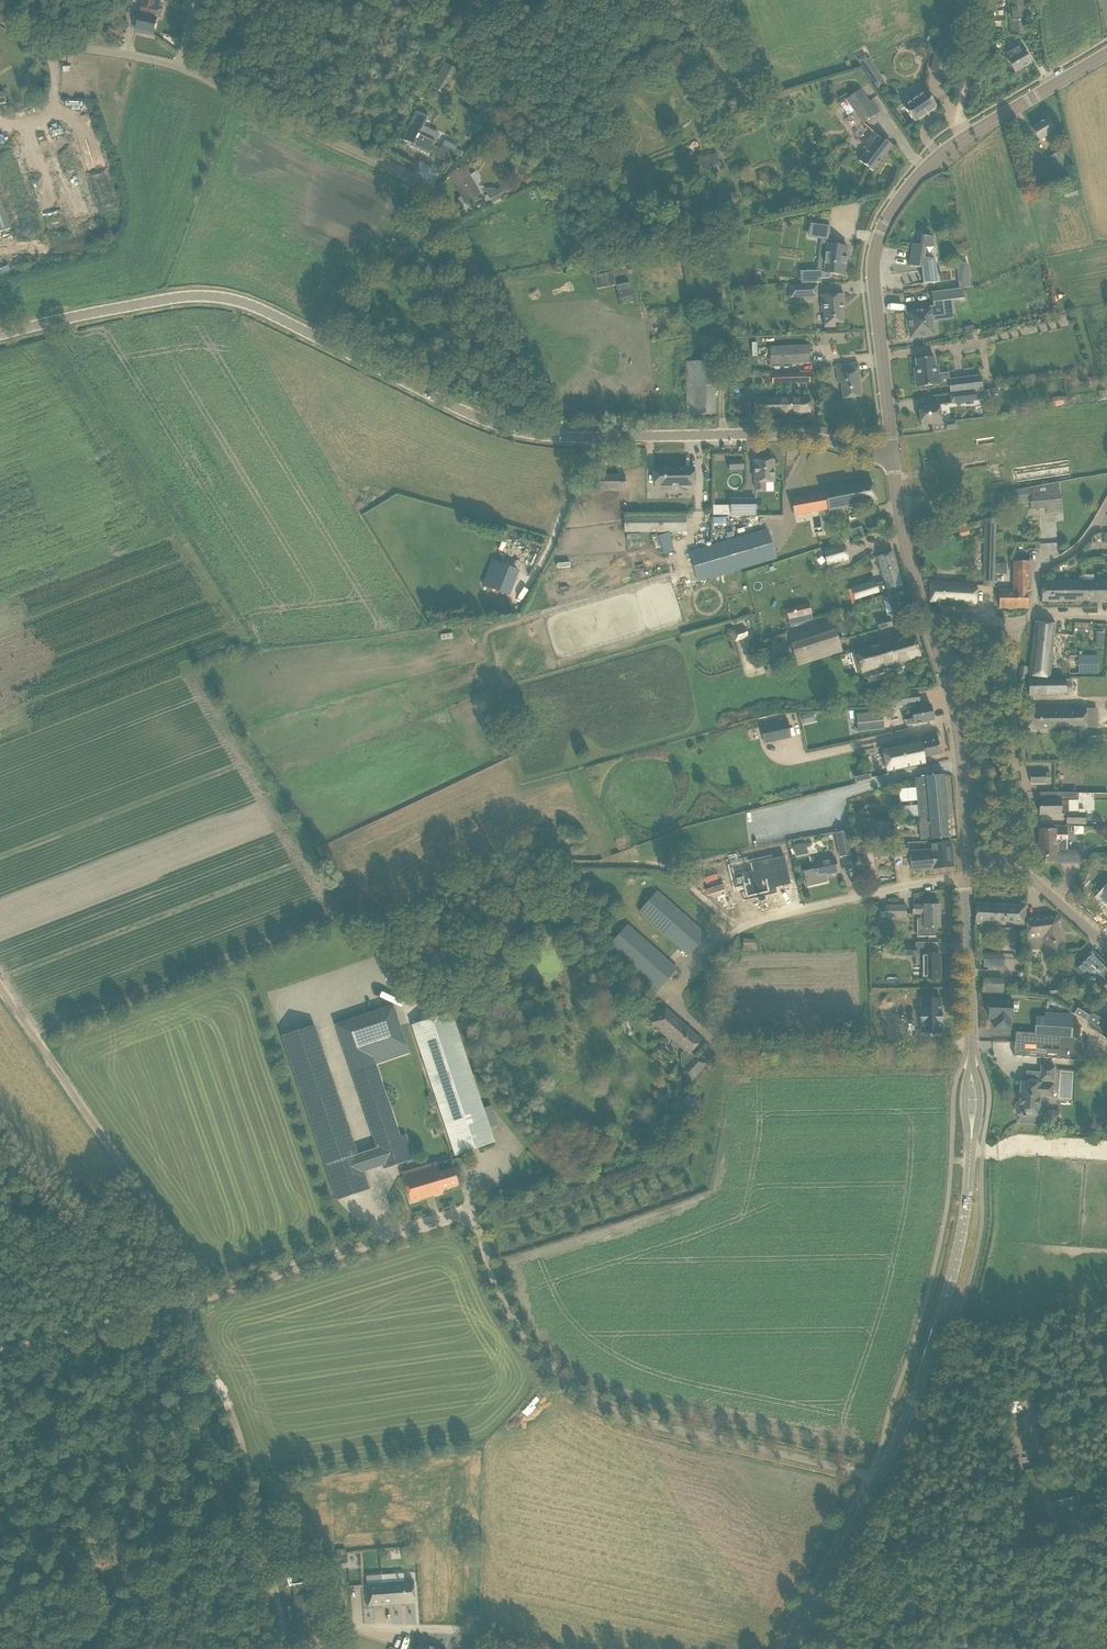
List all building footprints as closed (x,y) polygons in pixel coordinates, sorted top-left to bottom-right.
[(135,29),(142,30),(141,33),(152,35),(156,18),(155,18),(156,16),(160,17),(162,8),(153,6),(154,1),(147,0),(143,0),(143,3),(141,3),(139,12),(139,14),(135,29)] [(1028,33),(1025,0),(1008,0),(1011,34),(1028,33)] [(995,27),(1005,26),(1004,16),(994,17),(995,27)] [(947,63),(953,44),(940,40),(934,59),(947,63)] [(1015,72),(1031,63),(1020,44),(1003,53),(1015,72)] [(241,75),(244,69),(234,64),(231,70),(241,75)] [(450,73),(453,68),(445,64),(429,93),(440,99),(453,74),(450,73)] [(873,83),(880,78),(870,64),(863,69),(873,83)] [(867,103),(869,101),(861,89),(847,98),(856,110),(854,112),(862,124),(875,115),(867,103)] [(914,122),(936,106),(926,91),(903,107),(914,122)] [(399,137),(398,137),(414,145),(413,146),(429,154),(435,142),(424,137),(426,133),(421,131),(422,129),(428,117),(416,111),(410,123),(403,139),(399,137)] [(1055,132),(1055,131),(1047,118),(1031,127),(1039,141),(1046,136),(1051,144),(1059,140),(1055,132)] [(892,146),(883,139),(873,132),(863,145),(868,148),(859,160),(873,171),(892,146)] [(1070,167),(1066,160),(1060,150),(1049,157),(1058,174),(1070,167)] [(705,172),(721,166),(716,152),(700,159),(705,172)] [(469,174),(470,174),(465,166),(449,175),(462,196),(459,198),(462,203),(465,202),(465,203),(480,194),(469,174)] [(531,174),(524,177),(528,184),(534,180),(531,174)] [(1064,198),(1077,195),(1074,182),(1061,185),(1064,198)] [(492,203),(505,197),(500,188),(496,190),(495,188),(484,189),(492,203)] [(10,230),(0,198),(0,232),(10,230)] [(418,234),(428,220),(418,212),(407,226),(418,234)] [(810,271),(801,272),(801,281),(801,283),(821,282),(821,279),(830,278),(830,273),(843,275),(845,264),(846,264),(846,263),(845,263),(846,259),(847,259),(847,258),(846,258),(847,247),(836,245),(836,240),(829,239),(830,226),(811,224),(809,237),(818,238),(824,239),(826,245),(827,245),(826,253),(825,253),(824,264),(825,264),(824,272),(821,272),(820,270),(817,271),(810,271)] [(933,247),(932,237),(922,235),(920,245),(912,244),(909,266),(921,268),(923,284),(937,282),(937,281),(934,260),(924,258),(925,248),(933,247)] [(969,271),(958,272),(958,280),(970,279),(969,271)] [(790,298),(817,297),(817,284),(790,285),(790,298)] [(907,312),(908,320),(907,320),(907,323),(908,323),(909,327),(908,327),(908,328),(908,330),(909,330),(910,338),(929,336),(934,335),(931,316),(944,315),(942,301),(964,298),(963,288),(931,292),(932,302),(933,302),(934,306),(930,306),(930,309),(926,310),(907,312)] [(842,310),(844,310),(844,294),(821,295),(822,313),(823,313),(824,327),(835,327),(835,323),(843,322),(842,310)] [(447,345),(454,335),(436,323),(430,333),(447,345)] [(770,364),(809,362),(808,345),(770,347),(770,364)] [(914,374),(916,387),(940,384),(939,374),(936,374),(934,357),(915,359),(917,374),(914,374)] [(714,414),(714,403),(714,361),(687,362),(687,414),(714,414)] [(843,398),(862,396),(858,363),(835,366),(837,382),(841,382),(843,398)] [(772,383),(810,382),(809,371),(799,371),(799,373),(772,374),(772,383)] [(950,394),(975,391),(982,390),(983,390),(981,375),(948,379),(950,394)] [(982,390),(975,391),(976,400),(983,399),(982,390)] [(791,396),(791,391),(780,391),(781,396),(754,397),(754,416),(810,415),(810,396),(791,396)] [(975,391),(950,394),(951,403),(976,400),(975,391)] [(1062,396),(1054,397),(1055,406),(1063,405),(1062,396)] [(942,422),(942,421),(940,404),(918,407),(921,425),(932,424),(942,422)] [(1015,466),(1018,485),(1073,477),(1071,458),(1015,466)] [(729,470),(744,469),(743,460),(728,461),(729,470)] [(765,482),(774,482),(773,460),(755,460),(755,482),(756,490),(765,490),(765,482)] [(654,487),(695,486),(694,468),(654,469),(654,487)] [(624,491),(625,475),(597,475),(596,490),(624,491)] [(851,482),(843,484),(848,507),(876,502),(871,480),(851,484),(851,482)] [(1061,508),(1059,492),(1058,482),(997,493),(997,514),(1002,514),(1002,512),(1007,512),(1005,497),(1029,492),(1029,494),(1026,495),(1028,510),(1061,508)] [(820,492),(807,494),(810,512),(825,510),(828,509),(828,511),(848,507),(843,484),(823,488),(824,492),(821,493),(820,492)] [(731,515),(755,515),(755,499),(731,500),(731,505),(731,515)] [(731,505),(713,506),(713,515),(731,515),(731,505)] [(625,532),(686,531),(686,514),(625,515),(625,532)] [(995,563),(996,519),(985,519),(983,587),(994,587),(994,574),(995,563)] [(775,559),(770,540),(767,529),(711,546),(719,575),(775,559)] [(856,529),(847,532),(849,538),(858,535),(856,529)] [(849,560),(848,557),(844,543),(823,548),(827,566),(849,560)] [(698,581),(719,575),(711,546),(689,552),(692,563),(698,581)] [(876,580),(851,587),(852,589),(855,599),(873,594),(886,590),(886,589),(902,585),(892,552),(882,555),(876,557),(883,581),(876,583),(876,580)] [(492,560),(484,585),(512,594),(521,569),(492,560)] [(1028,590),(1030,590),(1030,562),(1013,562),(1013,589),(999,589),(999,608),(1028,608),(1028,590)] [(1093,581),(1093,575),(1083,575),(1083,581),(1084,581),(1083,602),(1106,602),(1106,581),(1093,581)] [(1043,602),(1083,602),(1084,581),(1083,581),(1043,582),(1043,602)] [(975,606),(977,583),(930,582),(930,602),(975,606)] [(886,590),(873,594),(875,602),(883,600),(888,598),(893,614),(909,610),(902,585),(886,589),(886,590)] [(790,626),(813,619),(809,604),(786,611),(790,626)] [(837,623),(836,619),(835,617),(831,619),(787,634),(798,666),(842,651),(837,638),(840,637),(836,624),(837,623)] [(879,629),(892,625),(890,618),(876,621),(879,629)] [(840,637),(847,634),(843,621),(837,623),(836,624),(840,637)] [(1050,677),(1055,624),(1035,621),(1029,675),(1050,677)] [(905,661),(920,656),(914,635),(899,639),(898,635),(855,647),(855,649),(852,650),(851,653),(854,664),(856,672),(859,674),(862,673),(863,678),(882,672),(882,670),(891,667),(892,670),(906,666),(905,661)] [(1079,674),(1098,674),(1098,655),(1078,656),(1079,674)] [(1026,678),(1027,667),(1020,666),(1019,677),(1026,678)] [(1065,695),(1065,694),(1065,680),(1028,680),(1029,695),(1065,695)] [(918,692),(888,697),(889,707),(920,702),(918,692)] [(905,725),(933,720),(931,705),(909,709),(910,714),(903,716),(905,725)] [(1086,708),(1050,708),(1050,707),(1027,707),(1028,729),(1087,728),(1086,708)] [(858,732),(884,729),(882,711),(856,714),(858,732)] [(810,713),(802,714),(804,723),(812,721),(810,713)] [(787,719),(760,725),(764,743),(777,740),(774,728),(788,725),(789,729),(788,729),(789,730),(789,729),(787,719)] [(882,750),(887,772),(925,764),(924,757),(941,754),(936,733),(894,743),(895,747),(882,750)] [(855,781),(870,778),(870,776),(869,776),(869,778),(863,779),(861,772),(854,773),(855,781)] [(1030,783),(1045,783),(1045,772),(1031,772),(1030,772),(1030,783)] [(921,840),(950,837),(944,775),(914,778),(921,840)] [(1078,800),(1078,792),(1049,792),(1045,792),(1045,800),(1039,800),(1039,804),(1039,815),(1061,814),(1061,813),(1066,813),(1066,824),(1085,825),(1085,812),(1068,812),(1068,800),(1078,800)] [(889,821),(876,821),(877,837),(890,836),(889,821)] [(1067,840),(1067,826),(1055,826),(1055,829),(1040,830),(1040,855),(1046,855),(1045,863),(1081,862),(1081,850),(1066,850),(1066,840),(1067,840)] [(844,831),(835,833),(840,857),(850,855),(851,855),(846,831),(844,831)] [(933,868),(953,866),(951,842),(930,844),(930,849),(922,850),(923,854),(932,853),(933,868)] [(807,843),(794,845),(795,854),(808,853),(807,843)] [(856,860),(866,859),(866,845),(856,845),(856,860)] [(891,846),(892,854),(908,852),(907,845),(891,846)] [(932,853),(923,854),(922,850),(910,851),(911,870),(933,868),(932,853)] [(757,870),(734,876),(736,887),(735,887),(735,888),(744,886),(746,897),(761,894),(762,896),(776,893),(777,893),(775,886),(776,886),(789,883),(789,884),(790,884),(784,855),(764,860),(759,861),(761,870),(757,870)] [(804,871),(803,871),(807,887),(807,886),(808,886),(819,883),(826,882),(826,881),(825,875),(831,874),(838,873),(834,857),(814,862),(815,866),(816,869),(814,869),(804,872),(804,871)] [(652,883),(653,872),(640,871),(639,883),(652,883)] [(543,885),(552,876),(548,872),(539,882),(543,885)] [(688,955),(707,935),(657,891),(639,912),(688,955)] [(1025,925),(1026,905),(976,903),(975,923),(980,923),(979,929),(991,929),(991,924),(1025,925)] [(906,918),(906,916),(906,905),(886,905),(886,906),(879,906),(879,917),(885,917),(885,918),(906,918)] [(935,928),(939,928),(939,905),(913,905),(913,913),(920,913),(920,918),(917,918),(917,919),(917,936),(936,936),(935,936),(935,928)] [(1064,952),(1060,919),(1056,915),(1026,919),(1029,939),(1026,940),(1028,949),(1044,948),(1045,954),(1064,952)] [(677,968),(669,961),(627,924),(611,942),(661,987),(677,968)] [(915,947),(898,947),(898,954),(898,956),(915,956),(915,965),(921,965),(921,978),(929,978),(940,978),(940,954),(929,954),(915,954),(915,947)] [(1106,970),(1106,965),(1094,952),(1093,953),(1089,953),(1088,952),(1073,968),(1081,975),(1087,969),(1089,971),(1093,971),(1095,969),(1104,978),(1104,983),(1106,985),(1106,973),(1105,971),(1106,970)] [(1004,968),(1004,955),(984,954),(984,967),(1004,968)] [(1003,993),(1004,980),(983,979),(982,993),(1003,993)] [(1049,995),(1060,993),(1059,983),(1048,985),(1049,995)] [(921,1013),(920,1013),(920,1022),(922,1022),(922,1033),(941,1032),(940,1022),(942,1022),(942,1012),(940,1012),(940,998),(921,999),(921,1013)] [(989,1000),(989,1005),(987,1005),(987,1012),(988,1012),(988,1017),(994,1017),(994,1028),(1010,1029),(1011,1018),(1012,1018),(1012,1014),(1012,1001),(989,1000)] [(1085,1022),(1091,1012),(1071,1001),(1072,1014),(1085,1022)] [(335,1025),(384,1169),(414,1159),(406,1134),(400,1136),(375,1064),(409,1053),(393,1005),(335,1025)] [(670,1031),(680,1021),(664,1007),(650,1023),(667,1037),(672,1032),(670,1031)] [(624,1011),(614,1010),(610,1020),(618,1027),(627,1021),(626,1020),(624,1012),(624,1011)] [(455,1155),(463,1152),(462,1149),(493,1139),(451,1011),(411,1025),(455,1155)] [(1088,1021),(1101,1027),(1106,1018),(1092,1012),(1088,1021)] [(1015,1042),(1014,1055),(1077,1059),(1079,1026),(1072,1020),(1045,1018),(1035,1018),(1035,1021),(1035,1033),(1015,1032),(1014,1042),(1015,1042)] [(690,1052),(701,1040),(680,1021),(670,1031),(672,1032),(667,1037),(670,1040),(671,1039),(684,1050),(681,1054),(681,1067),(686,1070),(683,1074),(692,1082),(707,1064),(698,1056),(696,1057),(690,1052)] [(369,1189),(314,1025),(282,1036),(337,1200),(369,1189)] [(1041,1072),(1040,1080),(1053,1081),(1054,1068),(1041,1067),(1041,1072)] [(1016,1104),(1016,1111),(1017,1113),(1017,1115),(1020,1115),(1019,1123),(1040,1125),(1040,1114),(1042,1096),(1053,1097),(1054,1084),(1021,1082),(1021,1083),(1021,1093),(1019,1092),(1018,1102),(1016,1104)] [(453,1168),(451,1169),(449,1160),(437,1164),(436,1162),(402,1173),(411,1202),(442,1193),(442,1190),(458,1185),(453,1168)] [(1010,1400),(1011,1430),(1038,1429),(1038,1399),(1010,1400)] [(347,1555),(345,1555),(344,1549),(336,1550),(337,1556),(336,1556),(337,1569),(349,1568),(348,1562),(352,1562),(352,1566),(358,1565),(357,1555),(351,1556),(351,1557),(347,1557),(347,1555)] [(367,1606),(415,1603),(413,1581),(365,1585),(367,1606)] [(313,1593),(311,1593),(309,1583),(292,1586),(296,1619),(317,1616),(313,1593)]
